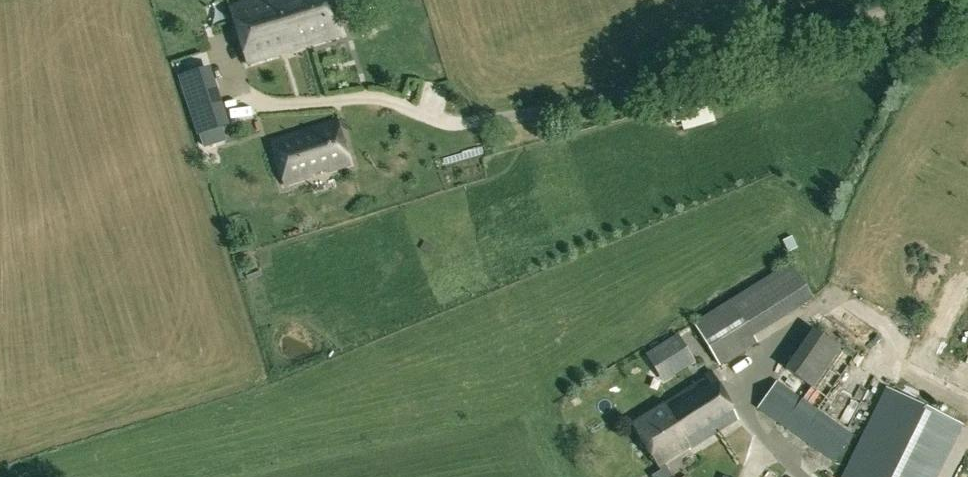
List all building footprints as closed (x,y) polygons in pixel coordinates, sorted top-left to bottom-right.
[(246,65),(342,36),(331,0),(252,0),(229,7),(246,65)] [(206,67),(178,77),(198,134),(225,126),(206,67)] [(349,161),(336,117),(270,137),(283,181),(312,172),(311,170),(325,166),(326,168),(349,161)] [(790,263),(692,322),(719,366),(754,344),(750,338),(812,299),(790,263)] [(816,411),(853,359),(864,344),(824,316),(813,331),(812,330),(757,408),(832,461),(851,435),(816,411)] [(632,424),(660,470),(650,476),(651,476),(672,476),(663,463),(688,447),(689,449),(738,420),(710,373),(704,377),(681,340),(638,366),(662,405),(632,424)] [(961,426),(885,388),(841,476),(936,476),(961,426)] [(733,432),(740,454),(756,448),(749,426),(733,432)]
